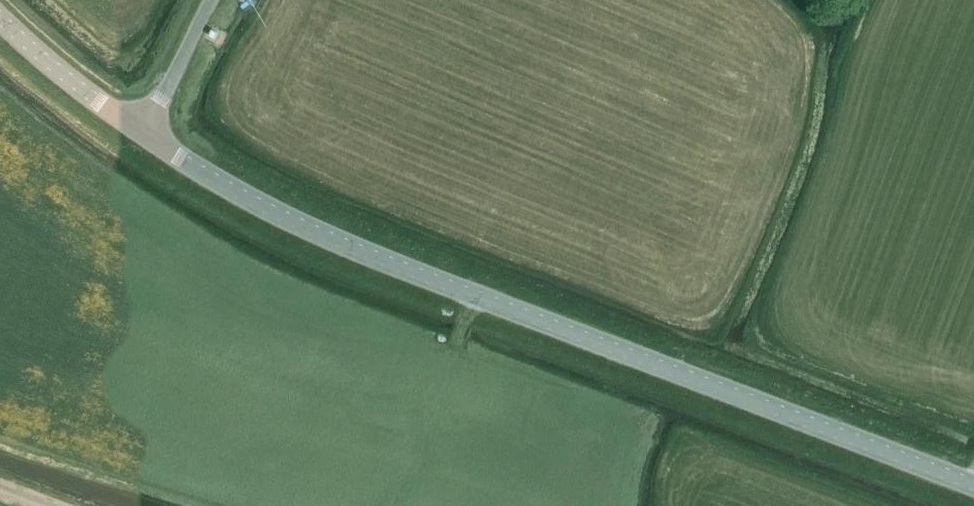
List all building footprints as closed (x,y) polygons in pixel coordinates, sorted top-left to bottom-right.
[(215,38),(217,32),(212,30),(209,35),(215,38)]
